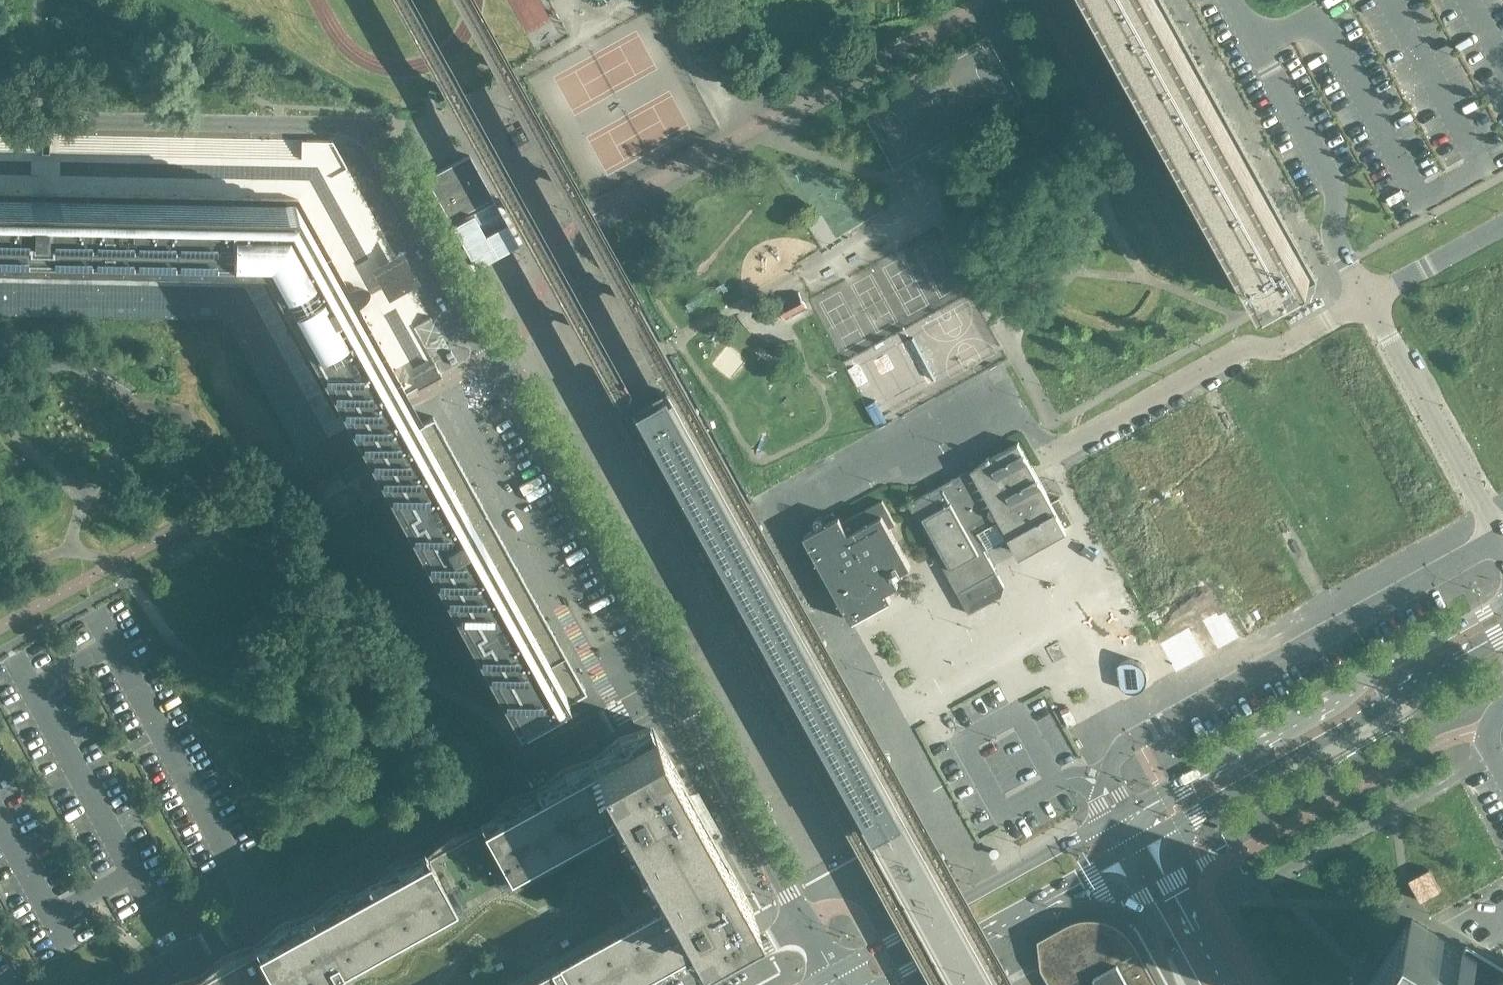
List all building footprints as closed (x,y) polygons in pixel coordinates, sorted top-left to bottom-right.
[(1296,286),(1315,275),(1315,274),(1164,0),(1096,0),(1108,22),(1124,50),(1138,77),(1158,113),(1165,125),(1171,136),(1176,145),(1188,167),(1203,193),(1263,302),(1263,303),(1264,303),(1268,300),(1269,301),(1296,286)] [(1502,25),(1502,0),(1489,0),(1502,25)] [(347,167),(332,140),(302,139),(301,157),(322,157),(332,175),(347,167)] [(433,178),(428,180),(452,224),(475,264),(499,250),(517,241),(507,222),(495,201),(470,157),(433,178)] [(362,311),(358,313),(354,304),(360,301),(362,299),(364,297),(366,295),(367,293),(367,291),(367,290),(366,288),(365,287),(364,287),(361,287),(358,287),(356,287),(353,288),(350,290),(346,292),(342,283),(345,281),(298,196),(0,190),(0,251),(262,256),(353,421),(356,427),(365,443),(369,451),(369,452),(515,717),(520,714),(521,714),(559,693),(564,703),(586,691),(566,654),(565,654),(484,507),(440,427),(441,427),(434,415),(423,422),(418,412),(410,397),(362,311)] [(940,228),(901,244),(901,251),(908,267),(902,269),(902,282),(924,282),(928,294),(940,294),(922,301),(938,301),(938,312),(963,313),(963,332),(965,336),(976,332),(985,354),(986,332),(993,350),(993,342),(975,299),(956,299),(966,294),(940,228)] [(808,308),(799,292),(778,303),(786,319),(808,308)] [(840,353),(873,346),(867,319),(834,327),(840,353)] [(442,373),(435,360),(434,361),(425,366),(426,367),(412,374),(418,385),(441,373),(441,374),(442,373)] [(671,393),(641,409),(876,835),(891,827),(906,819),(671,393)] [(1007,537),(1009,536),(1019,554),(1020,556),(1068,530),(1066,528),(1074,523),(1060,498),(1052,502),(1042,483),(1039,478),(1037,474),(1034,468),(1028,458),(1025,452),(1023,448),(1019,442),(991,457),(990,455),(987,457),(988,459),(985,461),(982,462),(980,463),(971,469),(963,473),(952,479),(950,480),(948,481),(934,489),(932,490),(930,491),(909,503),(936,553),(957,591),(970,613),(1002,595),(1005,585),(996,569),(985,550),(988,548),(998,543),(1007,537)] [(1091,507),(1094,505),(1107,498),(1112,495),(1107,487),(1103,489),(1089,497),(1087,498),(1091,507)] [(911,566),(890,527),(896,524),(883,500),(843,522),(840,516),(837,517),(834,519),(823,525),(822,526),(813,531),(805,535),(815,554),(821,565),(852,621),(877,607),(892,599),(888,591),(893,588),(899,584),(894,575),(911,566)] [(1029,648),(911,713),(963,808),(989,795),(1061,705),(1029,648)] [(1118,681),(1118,682),(1120,684),(1120,685),(1121,685),(1122,686),(1123,686),(1124,687),(1125,687),(1126,688),(1127,688),(1128,688),(1129,689),(1130,689),(1131,689),(1132,689),(1133,689),(1134,688),(1135,688),(1136,688),(1137,688),(1139,687),(1140,686),(1141,686),(1142,685),(1142,684),(1143,683),(1144,682),(1145,681),(1146,680),(1146,678),(1147,677),(1147,675),(1147,673),(1147,672),(1147,670),(1147,669),(1146,667),(1146,666),(1145,664),(1144,663),(1144,662),(1143,661),(1142,661),(1140,659),(1139,659),(1138,658),(1137,658),(1136,657),(1134,657),(1133,657),(1132,657),(1130,657),(1129,657),(1127,657),(1126,658),(1124,658),(1123,659),(1122,659),(1121,660),(1120,661),(1119,663),(1119,664),(1120,664),(1120,672),(1119,681),(1118,681)] [(695,938),(726,928),(751,907),(750,905),(751,904),(652,724),(651,725),(650,723),(649,723),(619,733),(618,734),(594,754),(593,754),(563,764),(562,765),(538,785),(536,786),(506,795),(505,796),(481,816),(480,817),(450,826),(449,827),(425,847),(424,847),(394,857),(393,858),(369,878),(367,879),(337,889),(336,889),(312,909),(311,910),(281,920),(256,940),(255,941),(225,951),(224,951),(200,971),(199,972),(168,982),(165,984),(619,984),(638,970),(639,969),(670,959),(695,938)] [(1409,879),(1412,883),(1421,900),(1442,889),(1430,868),(1409,879)] [(1136,943),(1134,940),(1132,937),(1131,936),(1129,933),(1125,929),(1122,927),(1119,925),(1116,923),(1113,922),(1108,920),(1104,918),(1101,918),(1097,917),(1094,917),(1089,917),(1083,917),(1078,918),(1073,920),(1068,922),(1040,938),(1041,939),(1040,939),(1043,967),(1053,984),(1099,984),(1100,984),(1101,984),(1159,984),(1136,943)] [(1478,956),(1479,955),(1465,947),(1463,949),(1412,918),(1409,923),(1410,924),(1402,937),(1394,933),(1387,945),(1394,950),(1373,984),(1502,984),(1502,970),(1478,956)]
